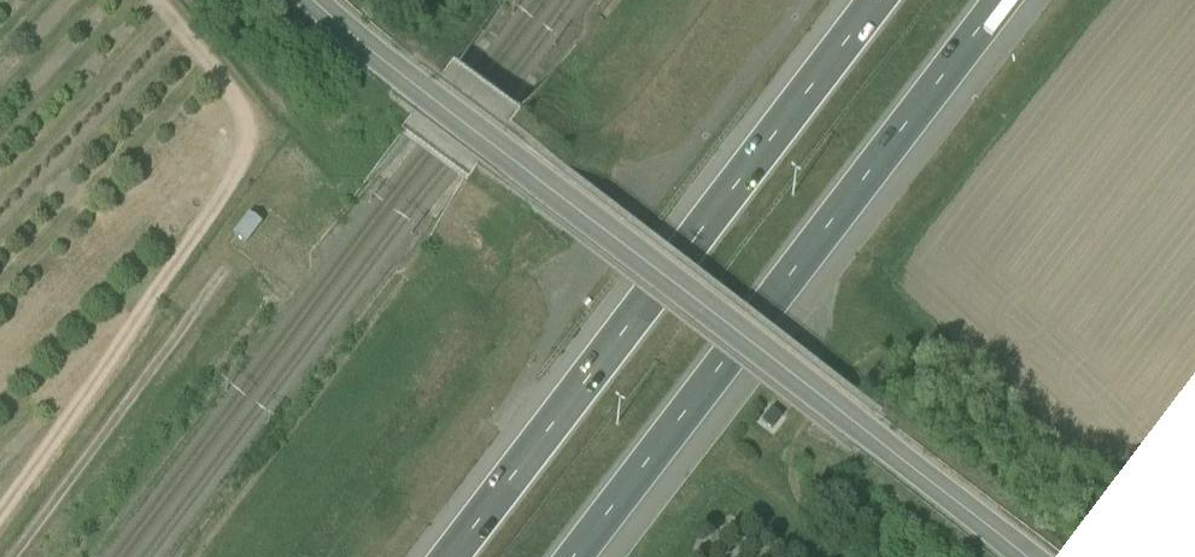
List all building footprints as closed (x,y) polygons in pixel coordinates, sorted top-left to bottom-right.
[(234,237),(251,218),(239,207),(222,226),(234,237)]
